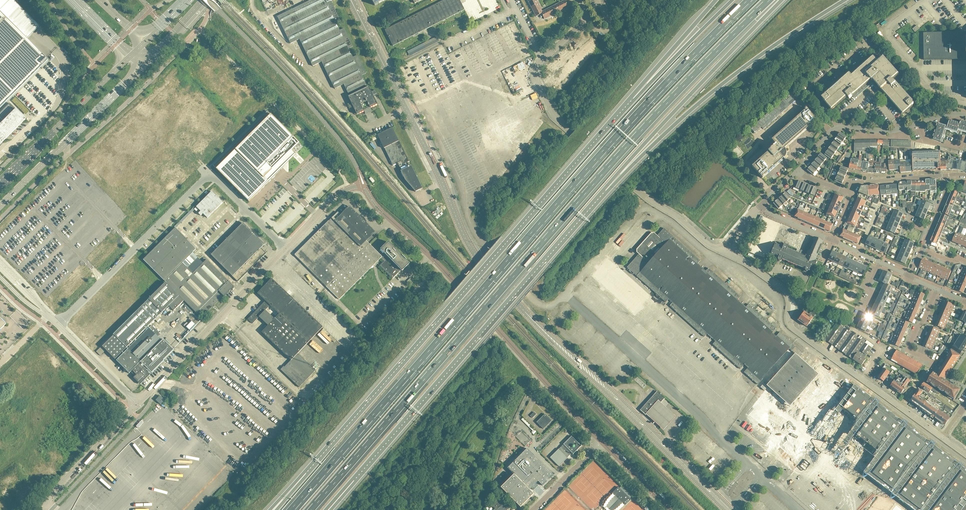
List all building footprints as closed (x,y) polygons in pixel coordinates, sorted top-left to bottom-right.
[(48,60),(26,39),(39,26),(13,0),(0,0),(0,108),(48,60)] [(331,1),(326,4),(325,0),(311,0),(277,17),(290,44),(299,39),(335,21),(340,19),(331,1)] [(400,42),(464,9),(460,0),(444,0),(385,30),(385,29),(385,30),(393,46),(400,42)] [(568,7),(567,4),(569,3),(567,0),(564,2),(564,1),(560,3),(563,9),(568,7)] [(540,8),(538,3),(531,7),(534,11),(540,8)] [(563,9),(560,3),(555,5),(558,12),(563,9)] [(558,12),(555,5),(550,8),(554,14),(558,12)] [(543,13),(542,12),(540,8),(534,11),(536,16),(539,15),(543,13)] [(554,14),(550,8),(546,10),(549,16),(554,14)] [(549,16),(546,10),(542,12),(543,13),(539,15),(541,17),(543,16),(544,19),(549,16)] [(353,46),(344,28),(340,30),(335,21),(299,39),(312,66),(321,62),(348,48),(353,46)] [(923,33),(924,60),(965,59),(965,32),(923,33)] [(29,42),(34,46),(39,40),(34,36),(29,42)] [(436,39),(411,50),(413,54),(414,54),(413,52),(419,49),(424,47),(425,49),(437,44),(436,39)] [(366,73),(357,55),(353,57),(348,48),(321,62),(335,89),(344,84),(348,93),(354,91),(360,87),(366,84),(362,75),(366,73)] [(559,53),(552,61),(553,62),(547,69),(552,74),(562,65),(558,60),(562,56),(559,53)] [(898,75),(884,59),(878,63),(874,58),(854,76),(852,77),(850,74),(827,95),(826,94),(822,98),(826,102),(832,109),(847,96),(849,98),(857,91),(858,93),(864,87),(872,81),(885,96),(887,94),(903,113),(910,107),(910,108),(914,104),(893,79),(898,75)] [(556,91),(578,70),(572,64),(551,86),(556,91)] [(37,75),(23,87),(34,99),(36,97),(41,102),(56,88),(52,84),(46,89),(38,80),(40,78),(37,75)] [(377,105),(373,96),(377,94),(375,90),(375,91),(371,92),(369,86),(362,90),(360,87),(354,91),(355,93),(348,97),(357,115),(357,114),(377,105)] [(751,128),(755,132),(761,127),(763,129),(795,101),(789,94),(751,128)] [(2,143),(2,142),(25,118),(16,109),(15,109),(9,103),(0,112),(0,145),(2,143)] [(784,148),(816,119),(806,108),(805,108),(804,109),(805,110),(771,139),(775,144),(770,149),(751,166),(761,178),(762,178),(763,178),(763,177),(763,176),(783,158),(784,158),(785,157),(785,156),(786,156),(786,155),(786,154),(786,153),(786,152),(786,151),(786,150),(785,150),(785,149),(784,148)] [(213,165),(216,169),(232,185),(234,187),(237,190),(238,191),(249,202),(250,201),(249,200),(274,175),(274,171),(279,171),(286,164),(286,160),(289,160),(293,156),(296,154),(297,153),(303,147),(294,138),(293,137),(291,135),(267,111),(265,113),(263,115),(217,161),(213,165)] [(952,132),(955,122),(950,120),(948,126),(938,123),(936,129),(946,132),(946,130),(951,131),(950,132),(952,132)] [(957,133),(961,121),(960,123),(955,122),(952,132),(953,133),(953,132),(957,133)] [(957,133),(961,135),(962,132),(963,132),(965,124),(965,122),(961,121),(957,133)] [(423,188),(411,165),(410,166),(408,162),(409,161),(399,141),(392,128),(377,135),(384,148),(393,165),(398,163),(401,170),(401,171),(405,180),(416,192),(423,188)] [(944,135),(946,132),(936,129),(934,134),(945,137),(945,136),(944,135)] [(843,141),(847,137),(846,137),(840,132),(837,137),(843,141)] [(944,139),(945,137),(934,134),(932,139),(942,142),(944,138),(944,139)] [(840,146),(843,141),(837,137),(834,141),(840,146)] [(877,145),(878,140),(855,140),(854,151),(860,151),(865,152),(870,152),(870,150),(877,151),(877,145)] [(837,150),(840,146),(834,141),(831,146),(837,150)] [(834,155),(837,150),(831,146),(828,150),(834,155)] [(958,154),(959,151),(940,146),(940,151),(947,152),(958,154)] [(831,159),(834,155),(828,150),(825,155),(831,159)] [(940,151),(912,152),(913,162),(913,171),(937,170),(937,169),(941,168),(941,165),(940,161),(941,161),(940,151)] [(827,158),(824,156),(821,153),(818,158),(824,162),(827,158)] [(857,170),(858,163),(859,158),(856,157),(855,160),(851,159),(849,168),(857,170)] [(824,162),(818,158),(814,162),(820,167),(824,162)] [(876,162),(871,161),(871,158),(869,158),(869,162),(868,172),(875,173),(876,162)] [(949,160),(947,160),(947,161),(941,161),(941,170),(946,170),(946,165),(949,165),(949,160)] [(820,167),(814,162),(811,166),(817,171),(820,167)] [(817,171),(811,166),(807,170),(813,175),(817,171)] [(846,174),(849,169),(842,166),(839,171),(846,174)] [(842,184),(844,179),(837,176),(835,181),(842,184)] [(799,189),(802,182),(797,180),(794,187),(793,189),(798,191),(799,189)] [(925,190),(926,181),(917,181),(916,191),(919,192),(925,192),(925,190)] [(804,191),(807,184),(802,182),(799,189),(804,191)] [(809,194),(812,187),(807,184),(804,191),(809,194)] [(879,194),(879,185),(876,185),(876,184),(873,185),(874,192),(870,192),(871,198),(873,198),(874,199),(874,197),(874,195),(879,194)] [(874,192),(873,185),(870,185),(870,186),(863,186),(861,186),(861,187),(861,188),(859,192),(865,195),(866,192),(870,192),(874,192)] [(814,196),(817,189),(812,187),(809,194),(814,196)] [(958,196),(959,193),(952,190),(950,195),(965,201),(965,199),(963,198),(963,199),(960,197),(958,196)] [(212,192),(194,209),(196,211),(199,209),(201,211),(199,213),(201,216),(203,213),(207,218),(223,202),(212,192)] [(791,198),(786,192),(781,196),(787,201),(791,198)] [(866,201),(868,196),(871,198),(870,192),(866,192),(865,195),(859,192),(859,193),(860,193),(859,195),(858,195),(857,197),(866,201)] [(843,197),(842,196),(839,194),(838,195),(835,193),(833,199),(842,203),(843,200),(842,200),(843,197)] [(950,195),(948,199),(955,202),(956,200),(959,201),(962,203),(961,205),(965,207),(965,201),(950,195)] [(787,201),(781,196),(777,199),(783,205),(787,201)] [(864,206),(866,201),(857,197),(856,200),(857,200),(856,203),(864,206)] [(840,205),(841,205),(842,203),(833,199),(831,198),(829,202),(831,203),(830,204),(839,207),(840,205)] [(783,205),(777,199),(775,201),(773,203),(778,209),(779,208),(783,205)] [(948,199),(946,204),(961,210),(962,208),(954,205),(955,202),(948,199)] [(928,209),(931,204),(922,201),(920,206),(928,209)] [(862,211),(864,206),(856,203),(854,205),(853,207),(862,211)] [(839,208),(839,207),(830,204),(828,209),(838,213),(839,210),(838,210),(839,208)] [(961,210),(946,204),(944,208),(951,211),(952,208),(963,213),(964,211),(961,210)] [(920,206),(918,211),(926,214),(928,209),(920,206)] [(379,253),(363,237),(371,230),(370,230),(367,227),(364,224),(364,223),(364,224),(363,223),(365,222),(362,223),(362,222),(362,221),(362,220),(362,219),(361,219),(360,219),(360,220),(359,219),(360,216),(359,218),(358,217),(355,214),(354,214),(351,211),(352,211),(351,211),(349,213),(346,210),(348,208),(348,207),(341,215),(338,212),(295,255),(302,262),(339,299),(359,279),(381,258),(377,254),(379,253)] [(860,216),(862,211),(853,207),(851,210),(852,210),(851,213),(860,216)] [(953,214),(954,212),(951,211),(944,208),(942,213),(955,218),(956,216),(954,215),(953,214)] [(800,220),(803,212),(797,209),(794,216),(798,218),(797,219),(800,220)] [(838,213),(828,209),(826,214),(827,214),(829,215),(831,216),(834,217),(835,217),(836,215),(837,215),(837,214),(838,213)] [(901,218),(903,213),(895,210),(893,215),(901,218)] [(924,220),(926,214),(918,211),(916,216),(924,220)] [(806,222),(809,214),(803,212),(800,220),(806,222)] [(858,221),(860,216),(851,213),(850,215),(849,215),(848,217),(858,221)] [(812,225),(815,217),(809,214),(806,222),(812,225)] [(940,219),(954,224),(954,222),(950,220),(951,218),(949,217),(942,214),(940,219)] [(899,223),(901,218),(893,215),(891,220),(899,223)] [(817,227),(821,219),(815,217),(812,225),(817,227)] [(855,226),(858,221),(848,217),(847,220),(848,220),(847,223),(850,224),(852,225),(855,226)] [(823,230),(827,222),(821,219),(817,227),(823,230)] [(954,224),(940,219),(938,223),(945,226),(947,227),(948,225),(956,228),(957,226),(954,224)] [(897,228),(899,223),(891,220),(889,225),(897,228)] [(833,224),(827,222),(823,230),(826,231),(826,230),(829,232),(833,224)] [(218,262),(237,281),(266,253),(260,248),(264,244),(243,223),(211,255),(218,262)] [(944,228),(945,226),(938,223),(936,227),(945,231),(946,229),(944,228)] [(895,233),(897,228),(889,225),(886,230),(895,233)] [(945,231),(936,227),(934,232),(941,235),(942,232),(952,237),(953,235),(952,235),(948,233),(945,231)] [(234,286),(228,281),(201,254),(200,254),(197,257),(192,252),(196,249),(175,228),(143,260),(145,262),(200,316),(201,315),(201,314),(202,314),(204,315),(211,307),(213,305),(223,295),(224,296),(225,295),(234,286)] [(639,254),(627,267),(629,270),(633,274),(634,273),(666,302),(668,299),(672,303),(670,306),(704,337),(707,334),(715,341),(713,344),(736,365),(740,369),(744,364),(748,367),(744,372),(759,386),(795,346),(793,345),(794,344),(780,332),(776,336),(772,333),(776,329),(749,304),(746,307),(738,299),(740,297),(736,293),(708,268),(706,271),(698,264),(699,262),(700,261),(700,260),(664,228),(657,235),(652,241),(651,240),(648,240),(643,246),(643,249),(642,249),(639,252),(639,253),(639,254)] [(846,240),(849,231),(843,229),(840,236),(843,238),(846,240)] [(852,242),(855,234),(849,231),(846,240),(852,242)] [(940,238),(941,235),(934,232),(932,237),(943,241),(948,243),(948,241),(944,239),(942,238),(942,239),(940,238)] [(957,243),(961,234),(959,233),(958,234),(956,233),(952,241),(957,243)] [(858,244),(861,236),(855,234),(852,242),(854,243),(855,242),(858,244)] [(962,245),(965,237),(963,236),(964,235),(961,234),(957,243),(962,245)] [(866,244),(871,246),(875,238),(869,235),(866,244)] [(823,241),(814,237),(807,253),(801,250),(800,254),(787,248),(788,246),(785,244),(784,244),(783,246),(775,243),(770,255),(778,258),(778,259),(778,260),(778,261),(779,261),(780,261),(781,261),(782,260),(782,259),(790,262),(805,269),(804,271),(808,272),(809,270),(810,269),(813,271),(817,261),(815,260),(823,241)] [(876,248),(880,240),(875,238),(871,246),(876,248)] [(881,251),(884,242),(880,240),(876,248),(881,251)] [(914,243),(905,240),(903,245),(912,249),(914,243)] [(886,253),(890,245),(884,242),(881,251),(885,253),(886,253)] [(398,272),(392,266),(390,267),(386,263),(386,262),(390,258),(401,269),(402,269),(407,264),(388,244),(379,253),(377,254),(381,258),(384,261),(380,265),(379,265),(393,278),(399,272),(398,272)] [(899,249),(901,250),(910,254),(912,249),(903,245),(901,244),(899,249)] [(908,258),(910,254),(901,250),(899,255),(907,259),(908,258)] [(833,262),(837,253),(832,251),(828,259),(833,262)] [(838,264),(842,256),(837,253),(833,262),(838,264)] [(906,262),(907,259),(899,255),(896,254),(895,256),(894,259),(897,260),(905,264),(906,262)] [(843,266),(847,258),(842,256),(838,264),(843,266)] [(848,268),(852,260),(847,258),(843,266),(848,268)] [(922,274),(924,270),(928,261),(923,259),(919,267),(922,268),(921,270),(920,269),(919,273),(918,275),(921,276),(922,274)] [(853,271),(857,262),(852,260),(848,268),(853,271)] [(929,271),(932,263),(928,261),(924,270),(926,272),(927,270),(929,271)] [(858,273),(862,265),(857,262),(853,271),(858,273)] [(933,274),(937,265),(932,263),(929,271),(931,272),(930,273),(933,274)] [(863,275),(867,267),(866,267),(862,265),(858,273),(863,275)] [(938,275),(942,267),(937,265),(933,274),(935,276),(936,274),(938,275)] [(942,279),(947,269),(942,267),(938,275),(940,276),(940,277),(942,279)] [(942,279),(945,280),(945,278),(948,280),(951,271),(947,269),(942,279)] [(890,280),(892,275),(884,271),(881,276),(890,280)] [(881,282),(885,284),(887,285),(888,285),(890,280),(881,276),(879,281),(881,282)] [(306,374),(291,360),(323,327),(272,279),(272,278),(257,293),(258,293),(262,297),(263,298),(265,300),(257,309),(255,307),(254,309),(256,311),(248,319),(253,323),(270,305),(279,314),(262,332),(291,360),(284,367),(284,366),(280,369),(299,387),(315,370),(312,367),(309,371),(306,374)] [(965,285),(965,283),(957,279),(956,282),(957,282),(957,284),(965,288),(965,285)] [(174,350),(164,339),(162,341),(159,338),(156,336),(149,328),(147,327),(162,312),(169,306),(174,311),(184,301),(166,282),(113,334),(114,335),(102,346),(116,360),(129,373),(131,372),(141,382),(148,376),(151,372),(152,373),(164,360),(174,350)] [(891,292),(893,287),(888,285),(887,285),(885,284),(882,288),(891,292)] [(963,293),(965,288),(957,284),(956,287),(954,286),(953,288),(963,293)] [(891,292),(882,288),(880,293),(888,297),(891,298),(892,298),(893,296),(889,295),(891,292)] [(913,295),(922,299),(925,294),(916,291),(915,293),(914,293),(913,295)] [(313,316),(315,313),(294,293),(291,295),(313,316)] [(880,293),(878,298),(886,302),(888,297),(880,293)] [(921,304),(922,299),(913,295),(912,298),(913,298),(912,300),(921,304)] [(610,309),(619,299),(617,297),(608,307),(610,309)] [(875,303),(884,307),(886,302),(878,298),(875,303)] [(918,309),(921,304),(912,300),(911,302),(910,302),(909,304),(918,309)] [(954,308),(955,305),(945,301),(943,306),(952,310),(953,308),(954,308)] [(873,308),(881,312),(884,307),(875,303),(873,308)] [(916,313),(918,309),(909,304),(908,307),(907,306),(906,309),(908,310),(916,313)] [(951,312),(952,310),(943,306),(941,311),(951,315),(952,313),(951,312)] [(879,317),(881,312),(873,308),(871,313),(879,317)] [(807,326),(817,313),(812,309),(808,315),(804,312),(798,320),(807,326)] [(914,318),(916,313),(908,310),(907,312),(906,311),(905,314),(914,318)] [(950,318),(951,315),(941,311),(939,316),(948,319),(949,317),(950,318)] [(870,321),(872,322),(874,317),(873,316),(864,312),(862,317),(870,321)] [(912,323),(914,318),(905,314),(904,316),(905,317),(904,319),(912,323)] [(947,322),(948,319),(939,316),(937,320),(947,324),(948,322),(947,322)] [(870,327),(872,322),(870,321),(862,317),(860,322),(868,326),(870,327)] [(907,328),(909,323),(898,318),(897,321),(899,321),(897,324),(907,328)] [(191,320),(189,323),(185,326),(190,330),(190,331),(196,325),(191,320)] [(946,327),(947,324),(937,320),(935,325),(944,329),(945,327),(946,327)] [(868,326),(860,322),(857,327),(867,332),(868,330),(867,329),(868,326)] [(874,345),(867,340),(865,343),(837,323),(825,340),(853,359),(862,365),(866,359),(864,358),(866,355),(867,355),(874,345)] [(905,333),(907,328),(897,324),(895,323),(893,327),(896,328),(895,329),(905,333)] [(152,325),(149,328),(156,336),(159,338),(162,335),(152,325)] [(893,327),(890,326),(888,325),(886,328),(886,330),(888,331),(889,329),(894,331),(895,332),(895,334),(903,337),(905,333),(895,329),(896,328),(893,327)] [(939,330),(932,327),(931,326),(929,331),(938,335),(939,333),(938,332),(939,330)] [(937,338),(938,335),(929,331),(927,336),(935,340),(936,337),(937,338)] [(901,342),(903,337),(895,334),(894,336),(893,336),(891,338),(901,342)] [(934,342),(935,340),(927,336),(925,341),(934,345),(935,342),(934,342)] [(899,347),(901,342),(891,338),(890,341),(891,341),(890,343),(899,347)] [(963,349),(965,345),(965,344),(958,339),(955,344),(963,349)] [(933,347),(934,345),(925,341),(923,346),(931,349),(932,347),(933,347)] [(952,349),(960,354),(963,349),(955,344),(952,349)] [(922,368),(924,365),(923,365),(908,356),(896,350),(891,360),(917,375),(919,372),(922,368),(922,369),(922,368)] [(935,375),(933,373),(928,382),(954,399),(960,390),(947,382),(944,380),(954,365),(959,356),(951,350),(949,353),(947,356),(935,375)] [(891,374),(894,370),(883,363),(880,366),(883,368),(880,372),(881,373),(880,375),(878,377),(884,382),(884,381),(885,379),(886,379),(885,379),(887,377),(888,375),(889,375),(889,374),(890,373),(891,374)] [(904,379),(904,380),(900,377),(896,382),(894,381),(893,381),(890,385),(891,386),(890,386),(890,387),(891,387),(894,389),(897,391),(897,392),(898,392),(901,394),(902,394),(901,394),(902,393),(903,394),(906,390),(905,389),(907,387),(906,386),(909,382),(909,383),(910,381),(912,377),(899,370),(898,372),(903,376),(904,377),(903,378),(904,379)] [(937,391),(924,382),(921,387),(929,393),(931,390),(936,393),(937,391)] [(922,409),(930,398),(919,389),(911,401),(922,409)] [(646,413),(658,400),(658,401),(659,400),(660,402),(661,403),(662,402),(663,400),(665,398),(657,391),(655,393),(653,396),(641,410),(640,409),(640,410),(641,411),(641,410),(645,414),(646,415),(646,414),(646,413)] [(164,400),(160,396),(156,400),(161,404),(164,400)] [(933,418),(934,417),(941,407),(943,403),(941,402),(939,405),(934,401),(930,398),(922,409),(932,416),(931,417),(933,418)] [(676,415),(662,402),(658,399),(646,413),(649,416),(663,428),(667,425),(676,415)] [(950,418),(952,415),(948,413),(950,411),(945,408),(944,410),(941,407),(934,417),(945,425),(950,419),(950,418)] [(287,426),(295,417),(290,412),(282,421),(287,426)] [(543,429),(551,421),(552,421),(551,420),(551,421),(545,414),(537,422),(536,422),(537,422),(543,429),(544,429),(543,429)] [(965,441),(965,433),(958,428),(955,434),(965,441)] [(578,450),(578,449),(581,446),(582,446),(581,445),(571,436),(561,447),(559,449),(550,457),(559,466),(568,457),(567,457),(572,453),(573,454),(572,454),(573,454),(576,451),(577,451),(578,451),(578,450)] [(529,490),(531,488),(533,490),(538,485),(536,483),(538,481),(542,485),(553,474),(527,448),(516,459),(531,474),(523,483),(514,474),(501,487),(520,507),(534,494),(529,490)] [(621,486),(619,488),(618,487),(612,493),(615,496),(613,498),(611,500),(609,502),(608,504),(606,507),(610,509),(614,509),(616,508),(618,507),(620,505),(622,503),(625,506),(631,499),(630,498),(631,497),(632,496),(621,486)] [(509,508),(504,503),(502,505),(497,500),(492,505),(495,508),(493,509),(507,509),(509,508)]
